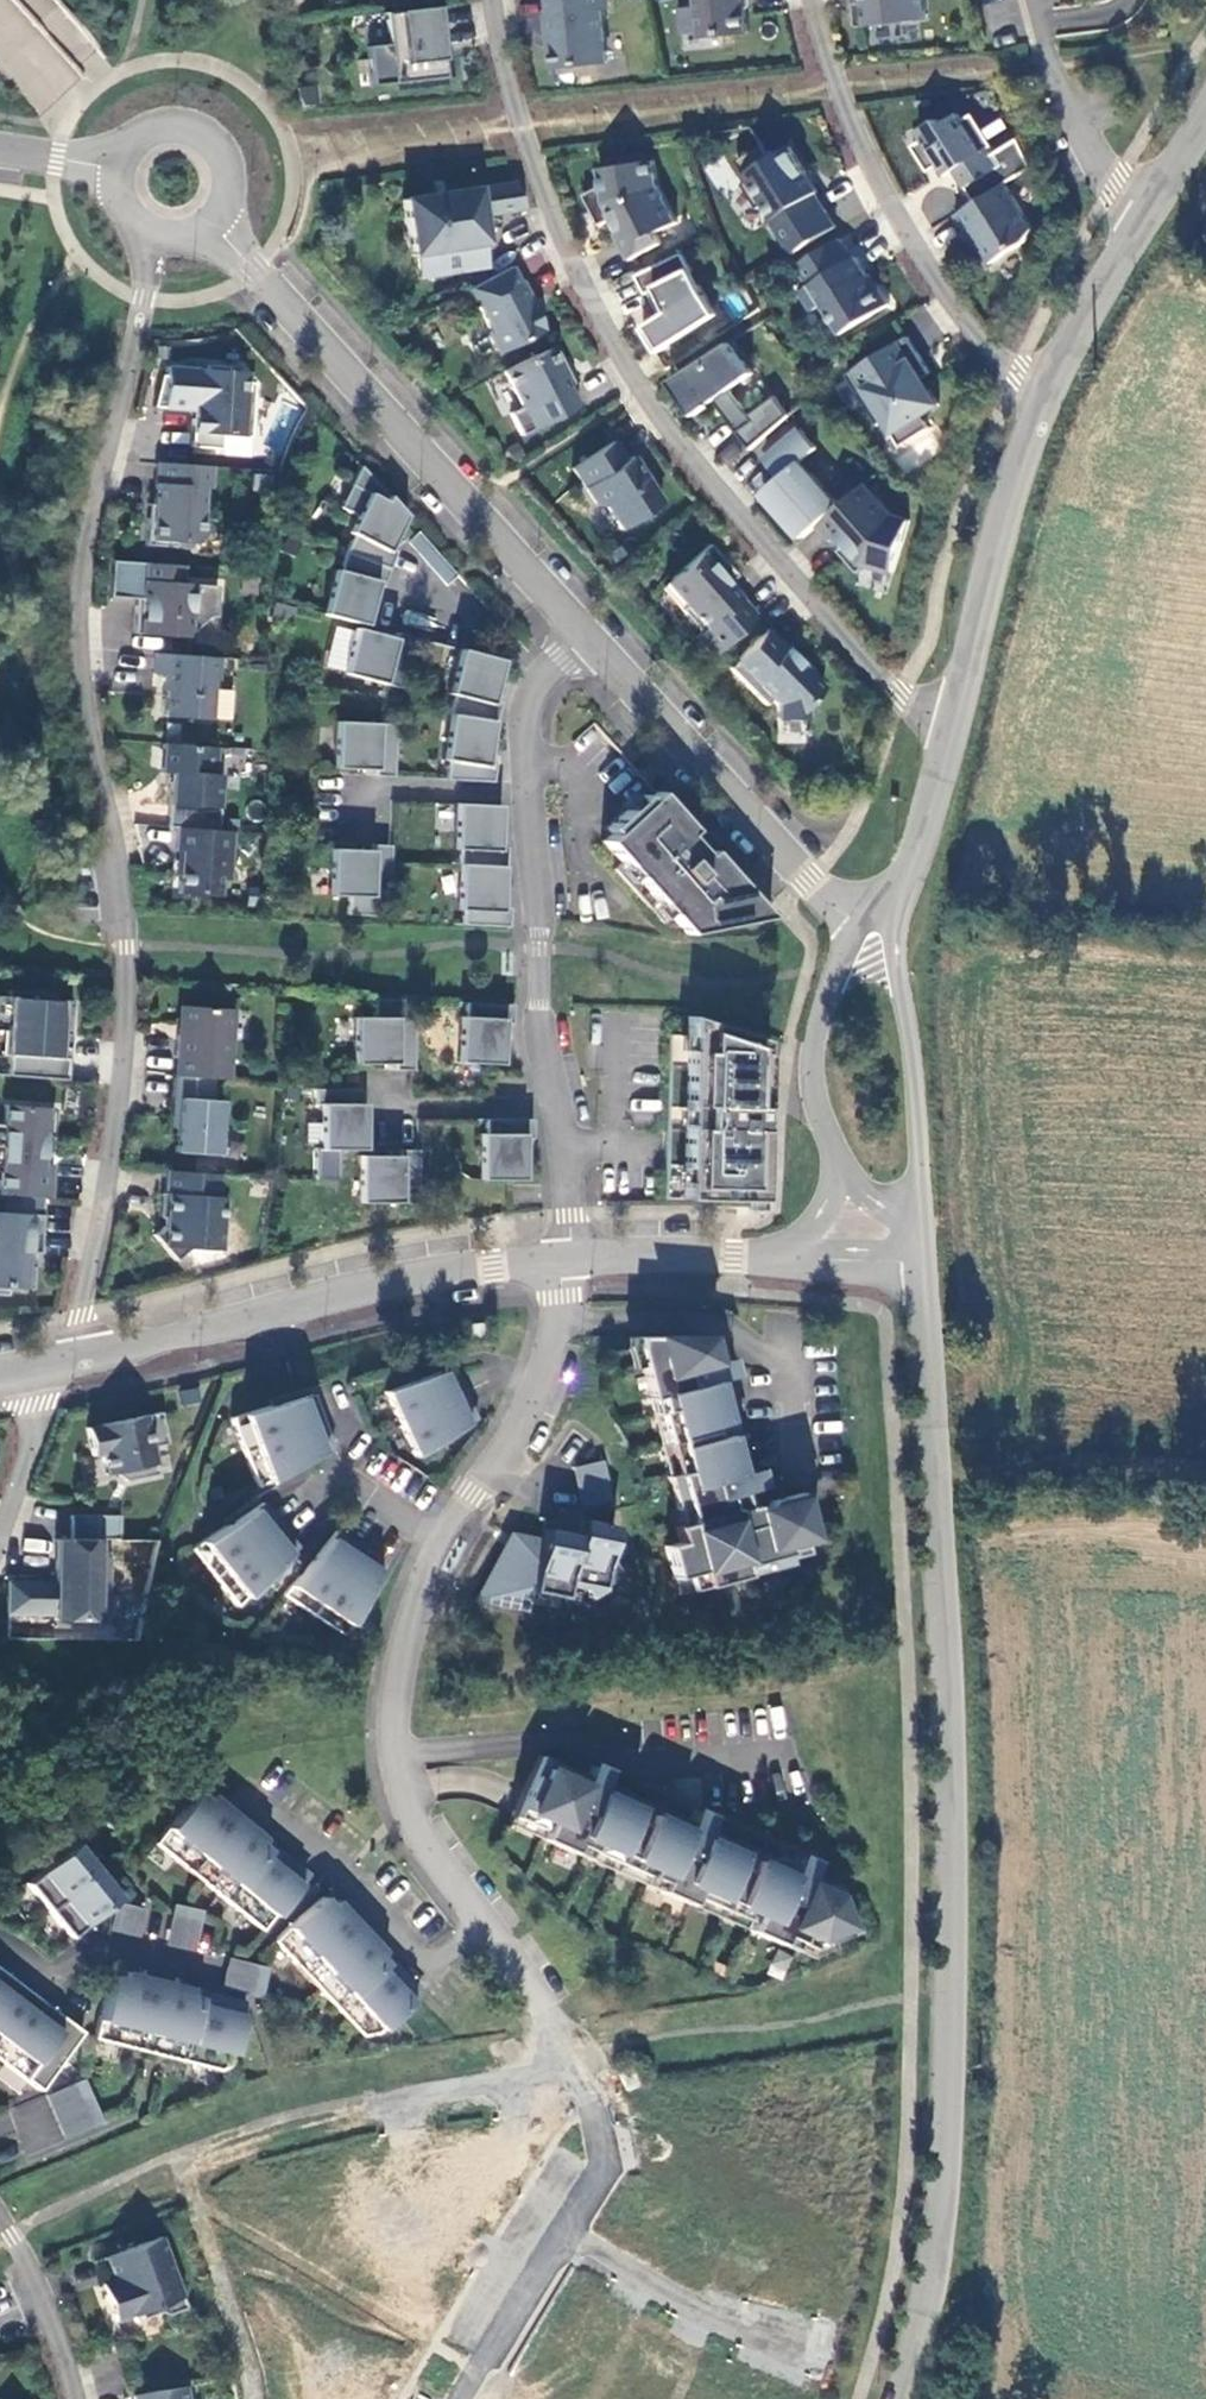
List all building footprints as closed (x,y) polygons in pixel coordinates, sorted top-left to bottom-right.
[(552,14),(549,14),(551,37),(554,36),(555,47),(552,47),(555,69),(607,63),(601,10),(608,9),(607,0),(550,0),(552,14)] [(749,33),(745,0),(698,0),(702,38),(749,33)] [(925,0),(865,0),(865,2),(854,3),(857,27),(927,19),(925,0)] [(403,30),(439,26),(437,7),(401,12),(403,30)] [(383,13),(391,84),(444,78),(439,26),(403,30),(401,12),(383,13)] [(1026,96),(1013,102),(1021,122),(1035,116),(1026,96)] [(967,187),(1005,163),(973,114),(963,120),(959,113),(941,124),(937,119),(919,130),(925,138),(913,146),(929,171),(939,165),(946,175),(956,169),(967,187)] [(836,227),(816,194),(819,192),(790,147),(772,158),(763,144),(739,160),(751,179),(744,184),(759,208),(766,203),(775,218),(772,219),(793,254),(836,227)] [(677,223),(658,185),(653,160),(601,168),(603,185),(585,194),(601,225),(615,218),(621,231),(617,233),(630,260),(662,244),(656,233),(677,223)] [(1027,241),(1034,228),(1006,184),(956,214),(968,233),(971,231),(990,263),(1027,241)] [(432,255),(435,279),(468,274),(464,251),(480,248),(484,247),(486,247),(482,219),(524,213),(514,185),(402,202),(410,259),(417,258),(432,255)] [(842,334),(890,304),(877,283),(872,287),(866,277),(868,276),(857,256),(853,259),(840,239),(798,265),(810,285),(801,291),(813,311),(823,305),(842,334)] [(464,251),(468,274),(484,272),(480,248),(464,251)] [(647,294),(651,292),(658,288),(669,312),(663,315),(642,329),(658,353),(717,314),(702,290),(683,253),(638,276),(647,294)] [(420,282),(435,279),(432,255),(417,258),(420,282)] [(510,267),(462,292),(470,309),(476,306),(489,332),(487,337),(494,350),(500,353),(543,331),(528,302),(531,301),(521,282),(518,283),(510,267)] [(658,288),(651,292),(663,315),(669,312),(658,288)] [(918,380),(924,377),(931,372),(908,336),(848,374),(879,424),(887,420),(902,445),(930,427),(922,415),(940,403),(928,385),(923,388),(918,380)] [(700,379),(678,392),(695,415),(716,400),(751,449),(790,415),(775,396),(750,414),(732,389),(753,373),(730,342),(691,368),(700,379)] [(566,371),(553,345),(502,371),(520,407),(508,413),(519,435),(578,406),(568,387),(561,373),(566,371)] [(197,420),(191,419),(189,447),(221,450),(221,436),(250,437),(254,383),(245,383),(245,372),(227,371),(228,367),(205,365),(204,370),(165,367),(164,376),(160,375),(152,407),(192,410),(198,411),(197,420)] [(691,368),(670,381),(678,392),(700,379),(691,368)] [(561,373),(568,387),(573,384),(566,371),(561,373)] [(928,385),(924,377),(918,380),(923,388),(928,385)] [(805,537),(818,525),(840,505),(802,462),(819,447),(802,428),(766,460),(782,478),(765,493),(805,537)] [(730,436),(717,457),(734,468),(747,446),(730,436)] [(624,460),(612,442),(571,468),(594,504),(604,506),(619,530),(660,503),(630,457),(624,460)] [(212,467),(156,462),(153,504),(152,518),(146,518),(144,546),(174,548),(174,542),(199,544),(203,488),(210,489),(212,467)] [(395,552),(388,548),(385,547),(388,539),(392,541),(404,516),(359,466),(338,507),(356,516),(347,532),(352,535),(344,553),(388,569),(395,552)] [(840,505),(818,525),(831,541),(834,539),(839,534),(843,539),(842,548),(841,549),(840,550),(859,573),(869,564),(894,571),(909,521),(893,515),(878,498),(875,501),(862,486),(840,505)] [(834,539),(841,549),(842,548),(843,539),(839,534),(834,539)] [(688,602),(683,606),(679,610),(699,632),(694,637),(713,657),(754,615),(727,584),(718,574),(727,566),(708,545),(668,580),(688,602)] [(371,585),(375,586),(381,587),(388,569),(344,553),(339,572),(333,570),(321,614),(364,625),(373,593),(369,592),(371,585)] [(108,597),(134,599),(141,600),(140,606),(134,606),(132,634),(189,638),(189,633),(208,617),(215,617),(217,586),(180,584),(182,566),(111,561),(108,597)] [(735,575),(727,566),(718,574),(727,584),(735,575)] [(668,580),(664,584),(683,606),(688,602),(668,580)] [(395,633),(393,639),(393,642),(384,640),(385,637),(353,628),(341,673),(400,688),(414,638),(395,633)] [(805,719),(805,705),(823,687),(799,663),(801,660),(787,645),(784,648),(765,629),(727,668),(764,705),(770,699),(775,705),(775,719),(805,719)] [(496,703),(490,701),(486,700),(488,692),(491,693),(500,660),(457,649),(445,694),(451,695),(446,714),(447,714),(491,721),(493,722),(496,703)] [(219,658),(154,654),(153,674),(167,675),(164,716),(209,720),(212,680),(217,681),(219,658)] [(491,762),(484,762),(481,761),(482,753),(486,754),(491,721),(447,714),(440,760),(446,760),(443,780),(490,782),(491,762)] [(373,766),(373,770),(373,776),(392,777),(394,724),(334,722),(332,768),(365,770),(365,766),(373,766)] [(214,775),(216,747),(161,743),(160,772),(169,773),(165,827),(175,827),(217,831),(221,775),(214,775)] [(689,830),(685,825),(654,792),(645,800),(640,795),(604,829),(608,833),(600,841),(619,863),(611,869),(661,924),(668,917),(684,934),(739,922),(750,912),(700,858),(703,856),(702,855),(684,835),(689,830)] [(457,864),(501,866),(504,866),(505,847),(496,847),(493,847),(493,839),(497,839),(498,806),(454,804),(452,850),(458,850),(457,864)] [(232,831),(217,831),(175,827),(173,851),(180,852),(177,893),(218,896),(219,880),(228,880),(232,831)] [(375,916),(376,898),(388,898),(390,846),(371,845),(371,851),(371,854),(362,854),(362,850),(329,849),(327,895),(347,896),(346,915),(375,916)] [(750,912),(739,922),(768,917),(708,850),(702,855),(703,856),(700,858),(750,912)] [(460,925),(493,927),(507,927),(508,908),(499,907),(496,908),(496,900),(500,900),(501,866),(457,864),(455,910),(461,910),(460,925)] [(65,1080),(68,1048),(56,1047),(56,1035),(68,1036),(71,1001),(41,999),(42,993),(6,991),(6,997),(0,997),(0,1031),(4,1031),(2,1055),(8,1055),(6,1076),(65,1080)] [(413,1018),(401,1017),(402,999),(373,998),(373,1018),(352,1017),(352,1064),(385,1064),(385,1061),(394,1061),(393,1064),(393,1070),(412,1070),(413,1018)] [(511,1004),(493,1004),(464,1002),(463,1017),(458,1017),(455,1062),(500,1064),(501,1031),(498,1031),(498,1023),(502,1023),(510,1024),(511,1004)] [(212,1079),(226,1080),(231,1010),(181,1006),(179,1035),(176,1035),(174,1057),(177,1057),(176,1076),(212,1079)] [(758,1131),(760,1056),(763,1056),(764,1042),(685,1016),(684,1035),(667,1034),(662,1199),(759,1202),(761,1130),(758,1131)] [(68,1048),(68,1036),(56,1035),(56,1047),(68,1048)] [(212,1079),(176,1076),(173,1076),(171,1099),(178,1100),(177,1116),(170,1116),(169,1134),(176,1135),(174,1152),(217,1155),(221,1101),(211,1100),(212,1079)] [(318,1149),(337,1149),(363,1149),(363,1116),(359,1116),(360,1090),(312,1089),(312,1105),(319,1104),(318,1149)] [(4,1173),(3,1195),(48,1198),(51,1165),(49,1164),(41,1164),(42,1153),(48,1154),(48,1152),(49,1137),(51,1137),(54,1109),(3,1105),(2,1124),(0,1124),(0,1173),(4,1173)] [(517,1138),(521,1138),(530,1139),(530,1119),(483,1119),(483,1133),(477,1134),(477,1179),(521,1180),(521,1146),(518,1146),(517,1138)] [(399,1150),(399,1156),(399,1159),(390,1160),(390,1156),(357,1156),(357,1202),(406,1203),(417,1203),(418,1150),(399,1150)] [(50,1152),(48,1152),(48,1154),(42,1153),(41,1164),(49,1164),(50,1152)] [(218,1197),(219,1175),(165,1171),(164,1193),(160,1193),(158,1217),(162,1217),(162,1227),(152,1235),(175,1261),(189,1249),(220,1251),(223,1198),(218,1197)] [(33,1253),(39,1254),(42,1215),(0,1212),(0,1295),(5,1295),(6,1288),(30,1290),(32,1268),(26,1267),(27,1253),(33,1253)] [(463,1325),(465,1340),(486,1337),(484,1322),(463,1325)] [(813,1541),(800,1493),(766,1501),(761,1511),(752,1507),(748,1489),(734,1493),(730,1477),(743,1473),(718,1378),(705,1382),(700,1366),(714,1363),(707,1337),(632,1337),(632,1348),(646,1399),(654,1397),(675,1474),(666,1476),(675,1510),(684,1508),(688,1522),(679,1525),(672,1527),(676,1542),(662,1546),(671,1579),(685,1575),(689,1591),(744,1576),(741,1566),(765,1560),(768,1569),(790,1564),(786,1548),(813,1541)] [(705,1382),(718,1378),(731,1375),(729,1366),(727,1367),(725,1360),(714,1363),(700,1366),(705,1382)] [(475,1419),(451,1368),(383,1391),(414,1457),(475,1419)] [(229,1418),(257,1487),(268,1481),(331,1448),(309,1395),(229,1418)] [(104,1475),(112,1473),(122,1471),(124,1482),(158,1474),(152,1447),(167,1444),(160,1412),(85,1428),(91,1456),(100,1454),(104,1475)] [(576,1483),(607,1476),(603,1460),(573,1467),(576,1483)] [(734,1493),(748,1489),(760,1486),(758,1479),(759,1478),(757,1470),(743,1473),(730,1477),(734,1493)] [(122,1471),(112,1473),(124,1482),(122,1471)] [(578,1492),(609,1485),(607,1476),(576,1483),(578,1492)] [(578,1492),(582,1507),(612,1500),(609,1485),(578,1492)] [(220,1520),(224,1526),(259,1503),(255,1497),(220,1520)] [(224,1526),(190,1549),(237,1606),(263,1580),(277,1566),(295,1547),(259,1503),(224,1526)] [(675,1510),(679,1525),(688,1522),(684,1508),(675,1510)] [(69,1539),(97,1540),(119,1540),(119,1516),(69,1515),(69,1539)] [(576,1536),(567,1583),(580,1585),(588,1598),(622,1576),(609,1556),(614,1527),(578,1520),(576,1536)] [(567,1583),(576,1536),(542,1529),(540,1541),(530,1592),(564,1598),(567,1583)] [(334,1530),(282,1595),(344,1636),(350,1626),(383,1561),(334,1530)] [(530,1592),(540,1541),(509,1535),(476,1599),(527,1609),(530,1592)] [(97,1540),(69,1539),(55,1539),(54,1583),(7,1583),(7,1613),(54,1613),(54,1621),(96,1621),(97,1604),(106,1605),(106,1557),(97,1557),(97,1540)] [(126,1560),(153,1564),(156,1544),(130,1540),(126,1560)] [(744,1576),(768,1569),(765,1560),(741,1566),(744,1576)] [(277,1566),(263,1580),(271,1586),(283,1572),(277,1566)] [(685,1575),(671,1579),(675,1594),(689,1591),(685,1575)] [(782,1936),(797,1943),(811,1948),(855,1931),(838,1887),(808,1874),(803,1887),(788,1880),(793,1868),(704,1829),(698,1841),(683,1834),(689,1822),(599,1783),(594,1795),(579,1789),(584,1776),(539,1756),(512,1817),(542,1830),(538,1838),(570,1852),(574,1844),(661,1882),(657,1891),(689,1905),(693,1897),(750,1922),(747,1930),(779,1944),(782,1936)] [(594,1795),(599,1783),(605,1770),(597,1766),(596,1768),(589,1765),(584,1776),(579,1789),(594,1795)] [(262,1931),(303,1880),(295,1873),(299,1868),(271,1845),(266,1850),(259,1844),(263,1839),(208,1794),(204,1799),(195,1792),(154,1843),(262,1931)] [(698,1841),(704,1829),(709,1817),(702,1814),(702,1813),(694,1809),(689,1822),(683,1834),(698,1841)] [(271,1845),(263,1839),(259,1844),(266,1850),(271,1845)] [(72,1844),(25,1883),(68,1936),(116,1897),(72,1844)] [(570,1852),(657,1891),(661,1882),(574,1844),(570,1852)] [(803,1887),(808,1874),(814,1862),(806,1858),(805,1860),(798,1857),(793,1868),(788,1880),(803,1887)] [(321,1897),(273,1941),(361,2036),(378,2033),(416,1998),(408,1990),(413,1985),(389,1958),(383,1963),(377,1956),(382,1951),(334,1899),(329,1904),(321,1897)] [(689,1905),(747,1930),(750,1922),(693,1897),(689,1905)] [(118,1903),(113,1906),(108,1929),(137,1936),(144,1909),(118,1903)] [(163,1943),(193,1950),(202,1910),(172,1904),(163,1943)] [(794,1951),(797,1943),(782,1936),(779,1944),(794,1951)] [(776,1950),(768,1973),(782,1979),(791,1956),(776,1950)] [(389,1958),(382,1951),(377,1956),(383,1963),(389,1958)] [(249,1995),(257,1965),(228,1957),(221,1988),(249,1995)] [(260,1998),(268,1968),(257,1965),(249,1995),(260,1998)] [(219,2071),(229,2066),(244,2009),(233,2006),(235,1999),(200,1990),(198,1997),(189,1995),(191,1988),(122,1971),(120,1978),(109,1975),(93,2039),(219,2071)] [(37,2090),(81,2032),(66,2021),(62,2026),(54,2020),(58,2015),(2,1972),(0,1974),(0,2062),(37,2090)] [(189,1995),(198,1997),(200,1990),(191,1988),(189,1995)] [(62,2026),(66,2021),(58,2015),(54,2020),(62,2026)] [(630,2065),(617,2072),(626,2091),(640,2085),(630,2065)] [(83,2079),(45,2095),(63,2137),(101,2121),(83,2079)] [(186,2308),(161,2237),(94,2260),(102,2283),(100,2283),(100,2285),(109,2281),(113,2291),(104,2295),(113,2321),(138,2312),(140,2319),(160,2312),(166,2314),(186,2308)] [(109,2281),(100,2285),(104,2295),(113,2291),(109,2281)] [(184,2386),(131,2394),(131,2398),(186,2398),(184,2386)]
